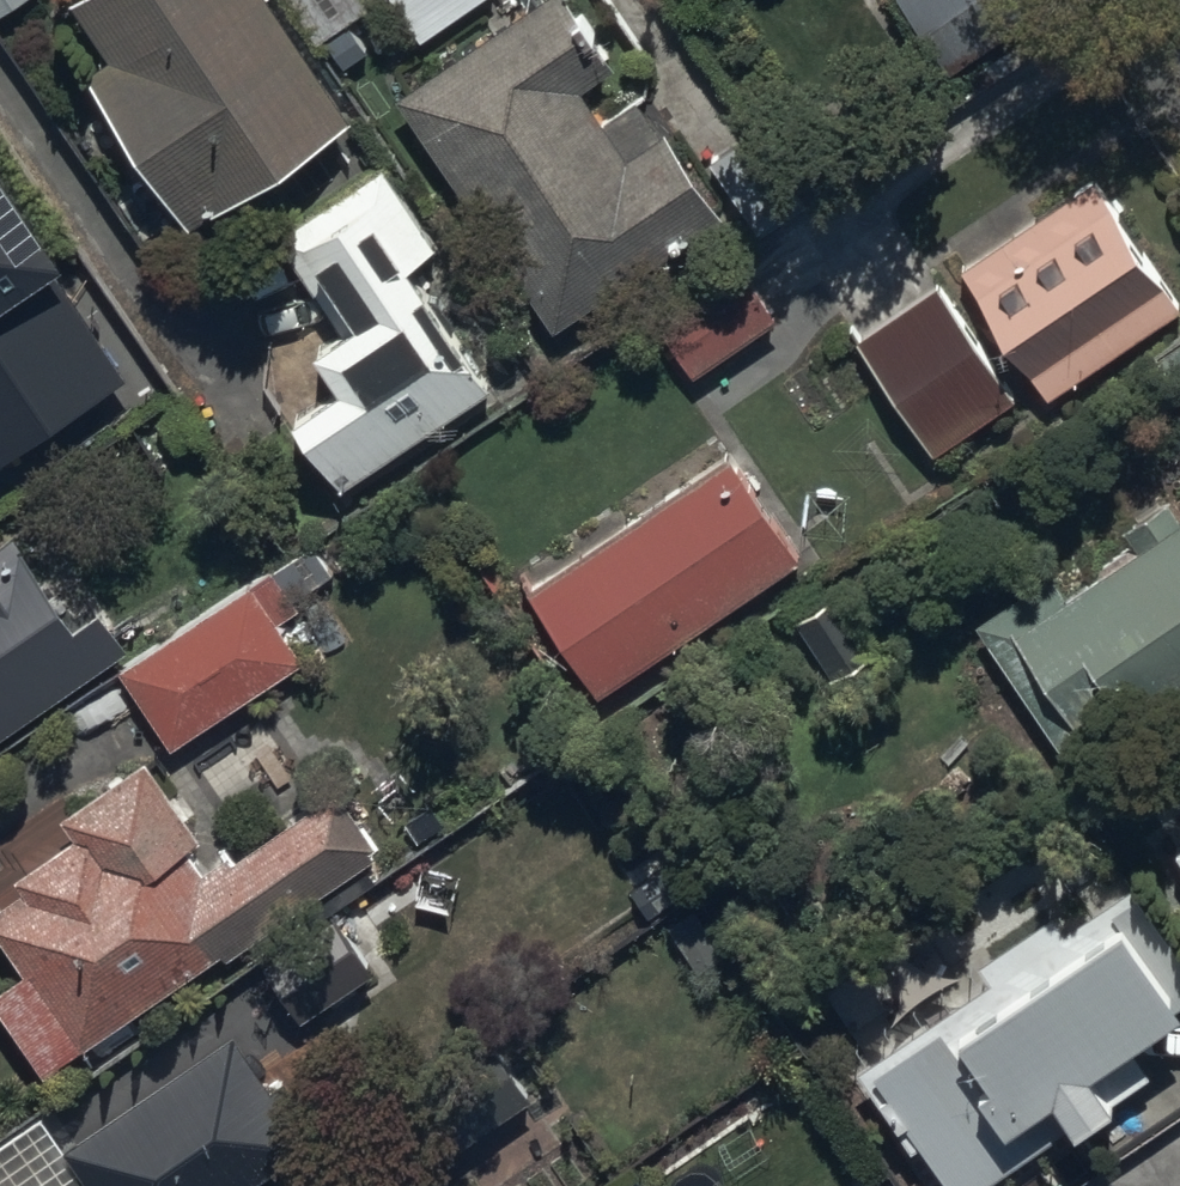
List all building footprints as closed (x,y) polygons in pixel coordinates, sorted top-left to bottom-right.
[(27,0),(0,0),(0,16),(27,0)] [(59,23),(206,237),(356,134),(264,0),(92,0),(59,23)] [(364,0),(287,0),(318,44),(369,8),(364,0)] [(394,108),(554,344),(732,225),(675,141),(630,171),(582,99),(615,77),(563,0),(555,0),(394,108)] [(481,0),(396,0),(424,40),(481,0)] [(1044,0),(882,0),(924,62),(956,40),(970,60),(1048,7),(1044,0)] [(138,383),(0,182),(0,478),(138,383)] [(963,279),(1052,407),(1179,318),(1179,308),(1095,187),(963,279)] [(378,197),(293,251),(362,358),(291,404),(347,490),(503,390),(378,197)] [(666,330),(702,382),(782,329),(747,276),(666,330)] [(937,298),(857,354),(934,463),(1014,407),(937,298)] [(1166,367),(1179,388),(1179,358),(1166,367)] [(732,462),(529,600),(600,704),(803,566),(732,462)] [(990,651),(1082,782),(1179,715),(1179,520),(990,651)] [(0,579),(0,743),(130,654),(104,616),(77,635),(26,561),(0,579)] [(257,600),(129,689),(176,756),(304,667),(257,600)] [(0,904),(0,916),(92,1059),(392,867),(349,800),(220,883),(165,798),(0,904)] [(1164,858),(1179,881),(1179,846),(1164,858)] [(872,1076),(944,1185),(983,1185),(1179,1059),(1179,1013),(1118,918),(872,1076)] [(71,1165),(86,1185),(271,1185),(317,1154),(241,1046),(71,1165)]
